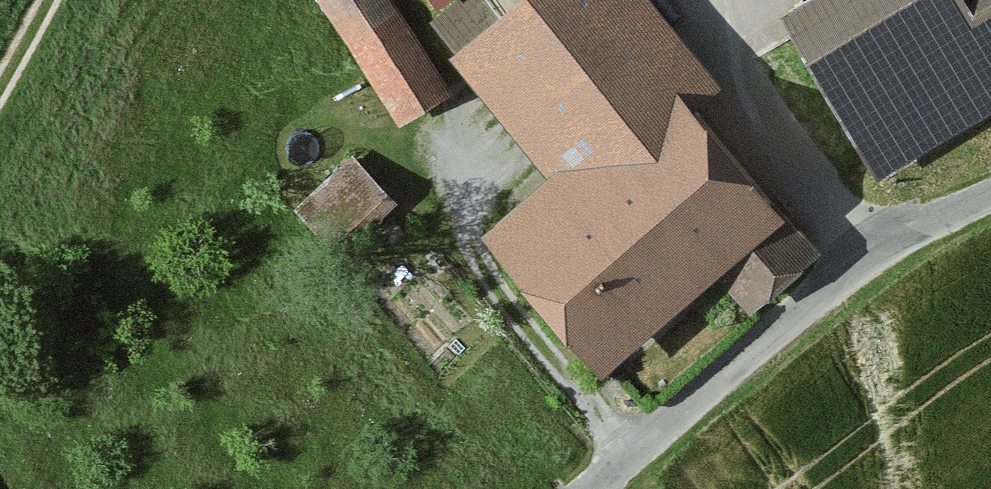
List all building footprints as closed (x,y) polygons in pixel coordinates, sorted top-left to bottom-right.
[(409,121),(460,85),(401,0),(324,0),(409,121)] [(497,15),(488,0),(444,0),(433,7),(453,41),(497,15)] [(465,59),(582,217),(522,260),(606,374),(812,222),(647,0),(545,0),(465,59)] [(817,13),(909,170),(990,122),(990,0),(840,0),(817,13)] [(373,167),(341,190),(374,234),(406,210),(373,167)] [(0,472),(0,488),(13,488),(0,472)]
